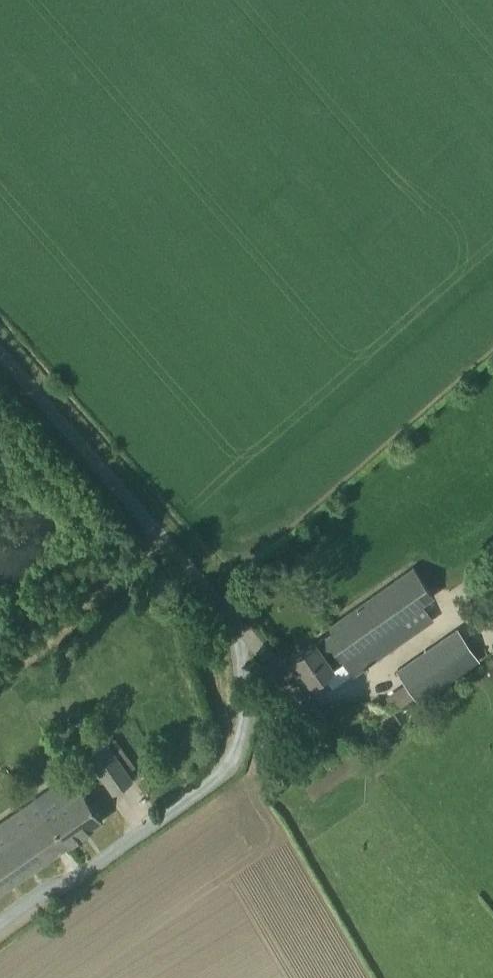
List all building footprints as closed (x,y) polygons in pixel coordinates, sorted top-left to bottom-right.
[(413,566),(329,625),(332,630),(316,641),(315,640),(292,656),(310,682),(323,673),(332,686),(352,673),(353,674),(412,633),(401,617),(433,595),(413,566)] [(397,670),(418,700),(478,659),(457,629),(397,670)] [(87,755),(101,775),(113,791),(132,777),(99,730),(83,741),(91,753),(87,755)] [(44,811),(66,843),(81,833),(80,831),(84,828),(86,830),(102,819),(81,787),(76,790),(68,778),(42,796),(40,794),(24,805),(33,819),(44,811)] [(66,843),(44,811),(33,819),(24,805),(14,812),(24,826),(6,838),(0,828),(0,890),(66,843)]
